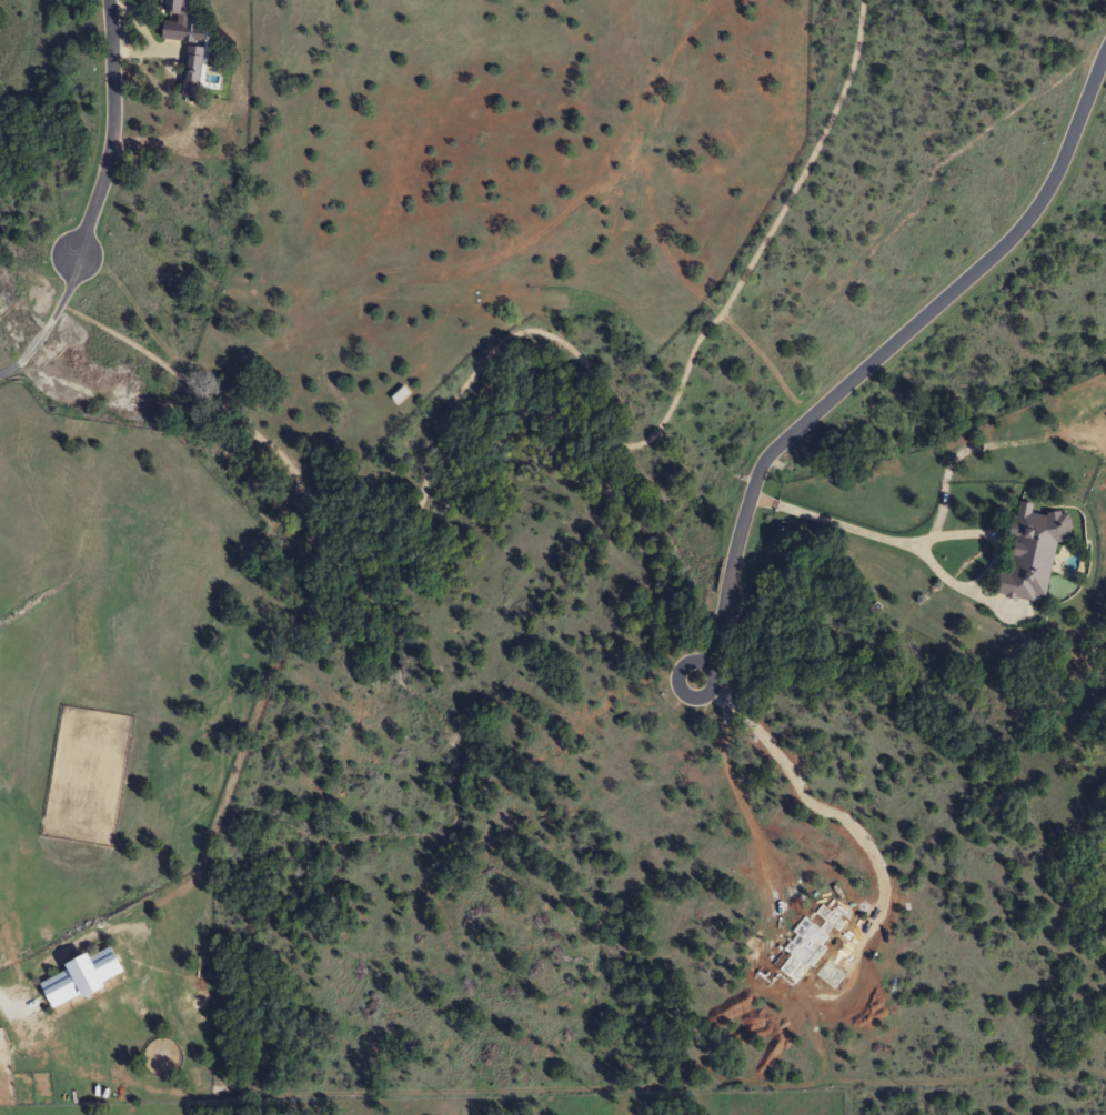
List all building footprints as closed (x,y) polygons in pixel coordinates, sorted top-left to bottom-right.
[(1053,542),(1065,544),(1070,517),(1030,511),(1031,505),(1013,502),(1007,536),(1011,537),(1005,574),(994,573),(991,593),(1042,602),(1053,542)] [(45,1010),(118,976),(103,945),(56,967),(59,972),(33,984),(45,1010)]
